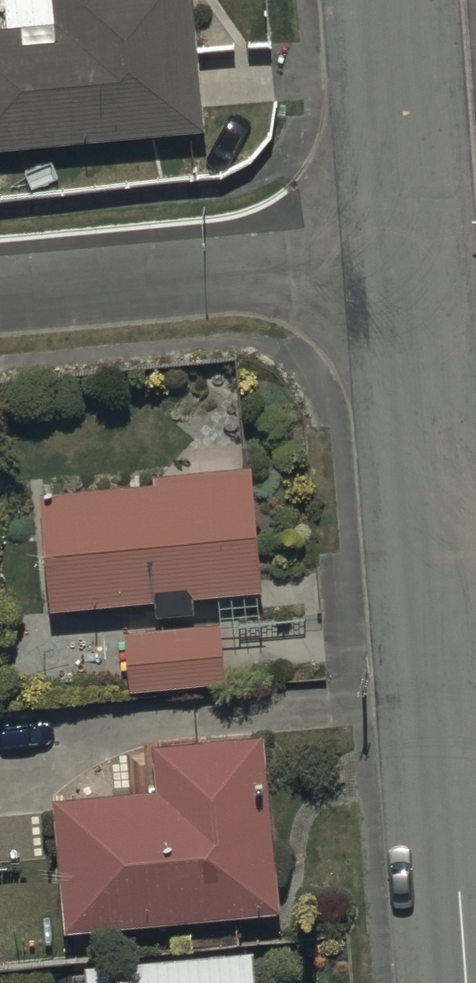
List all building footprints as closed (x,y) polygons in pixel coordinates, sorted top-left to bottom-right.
[(57,23),(0,25),(0,144),(204,129),(194,0),(55,0),(57,23)] [(157,486),(46,495),(55,609),(154,601),(155,614),(198,611),(196,594),(264,588),(254,462),(155,470),(157,486)] [(225,625),(125,635),(131,692),(230,681),(225,625)] [(54,794),(66,927),(277,908),(261,735),(152,745),(156,785),(54,794)] [(88,962),(90,982),(257,982),(254,949),(88,962)]
